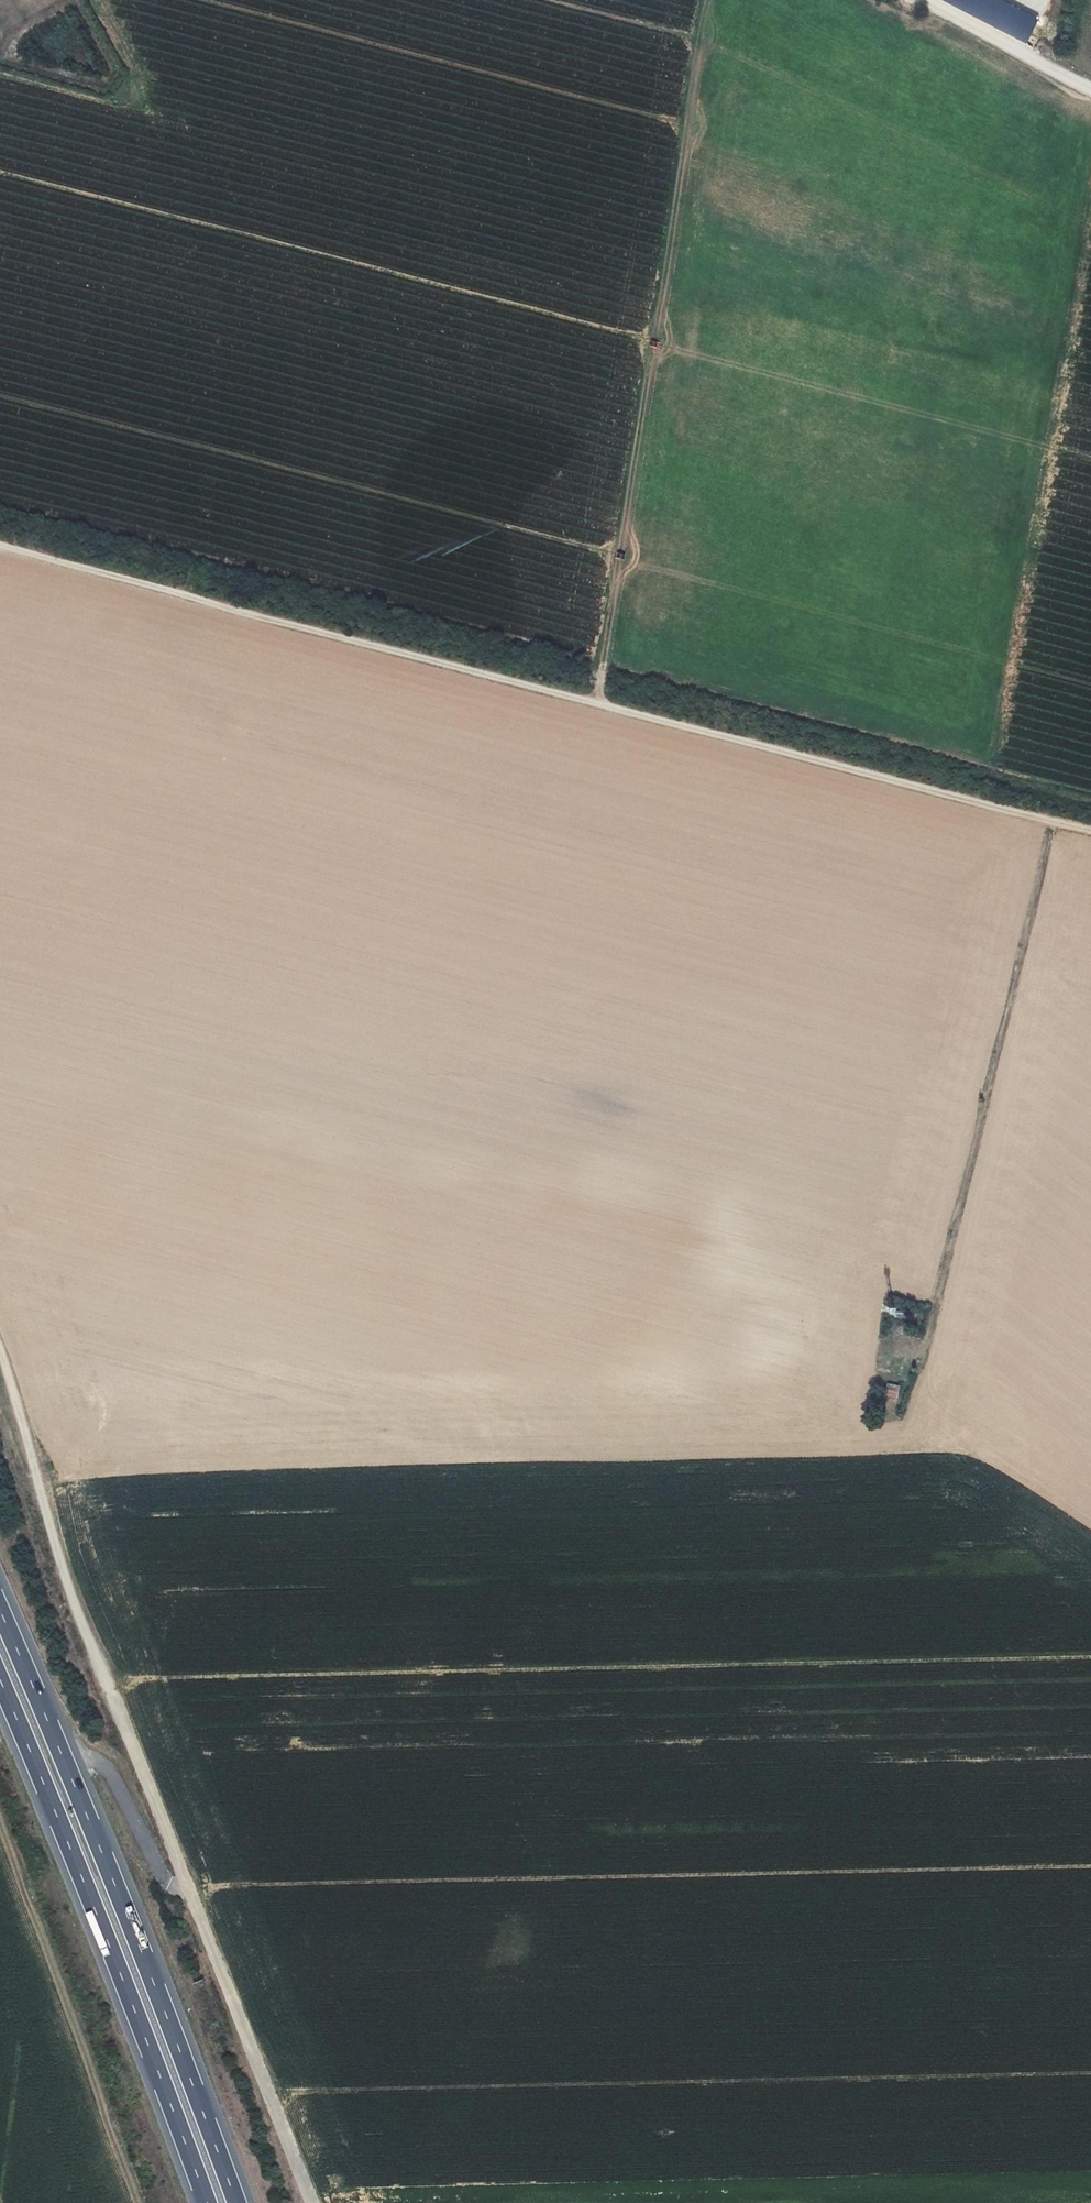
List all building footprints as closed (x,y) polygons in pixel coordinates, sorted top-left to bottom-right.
[(1027,42),(1040,17),(1007,0),(948,0),(1027,42)] [(810,1078),(809,1086),(823,1089),(825,1081),(810,1078)] [(898,1397),(899,1385),(887,1385),(886,1397),(898,1397)]
